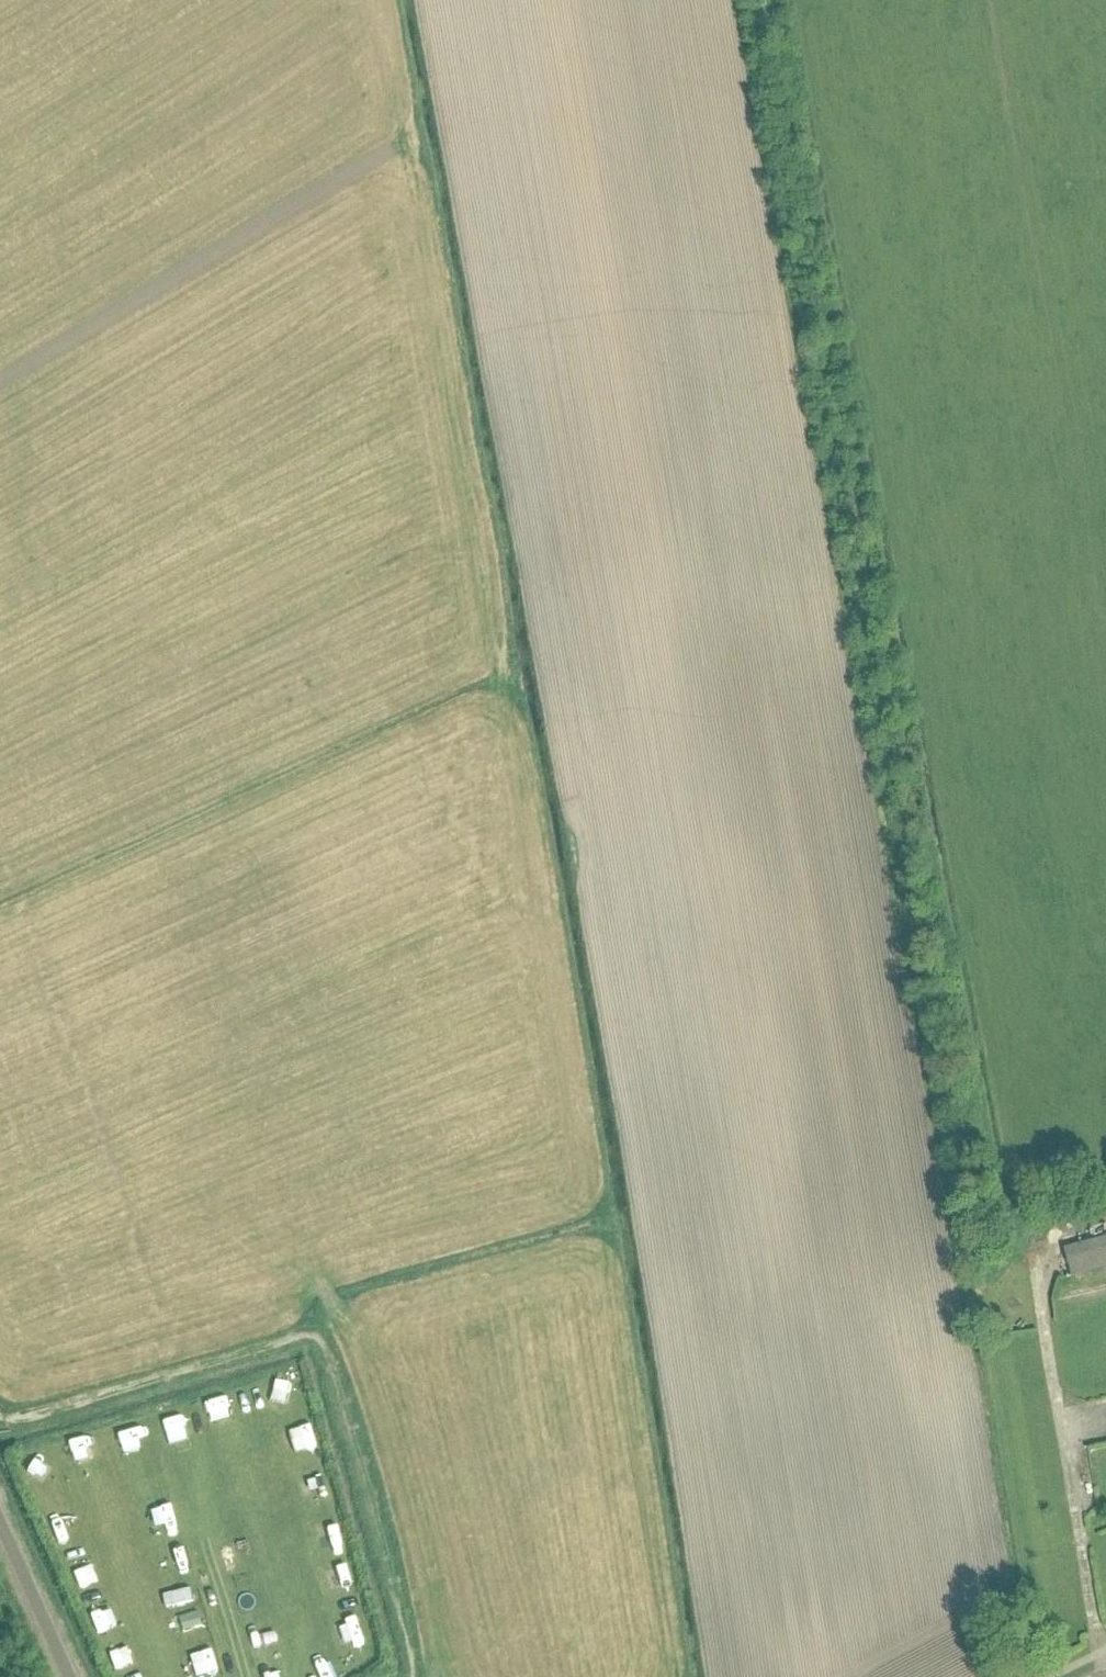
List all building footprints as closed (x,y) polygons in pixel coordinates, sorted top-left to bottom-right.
[(1008,1633),(1015,1632),(1013,1621),(1006,1622),(1008,1633)]
